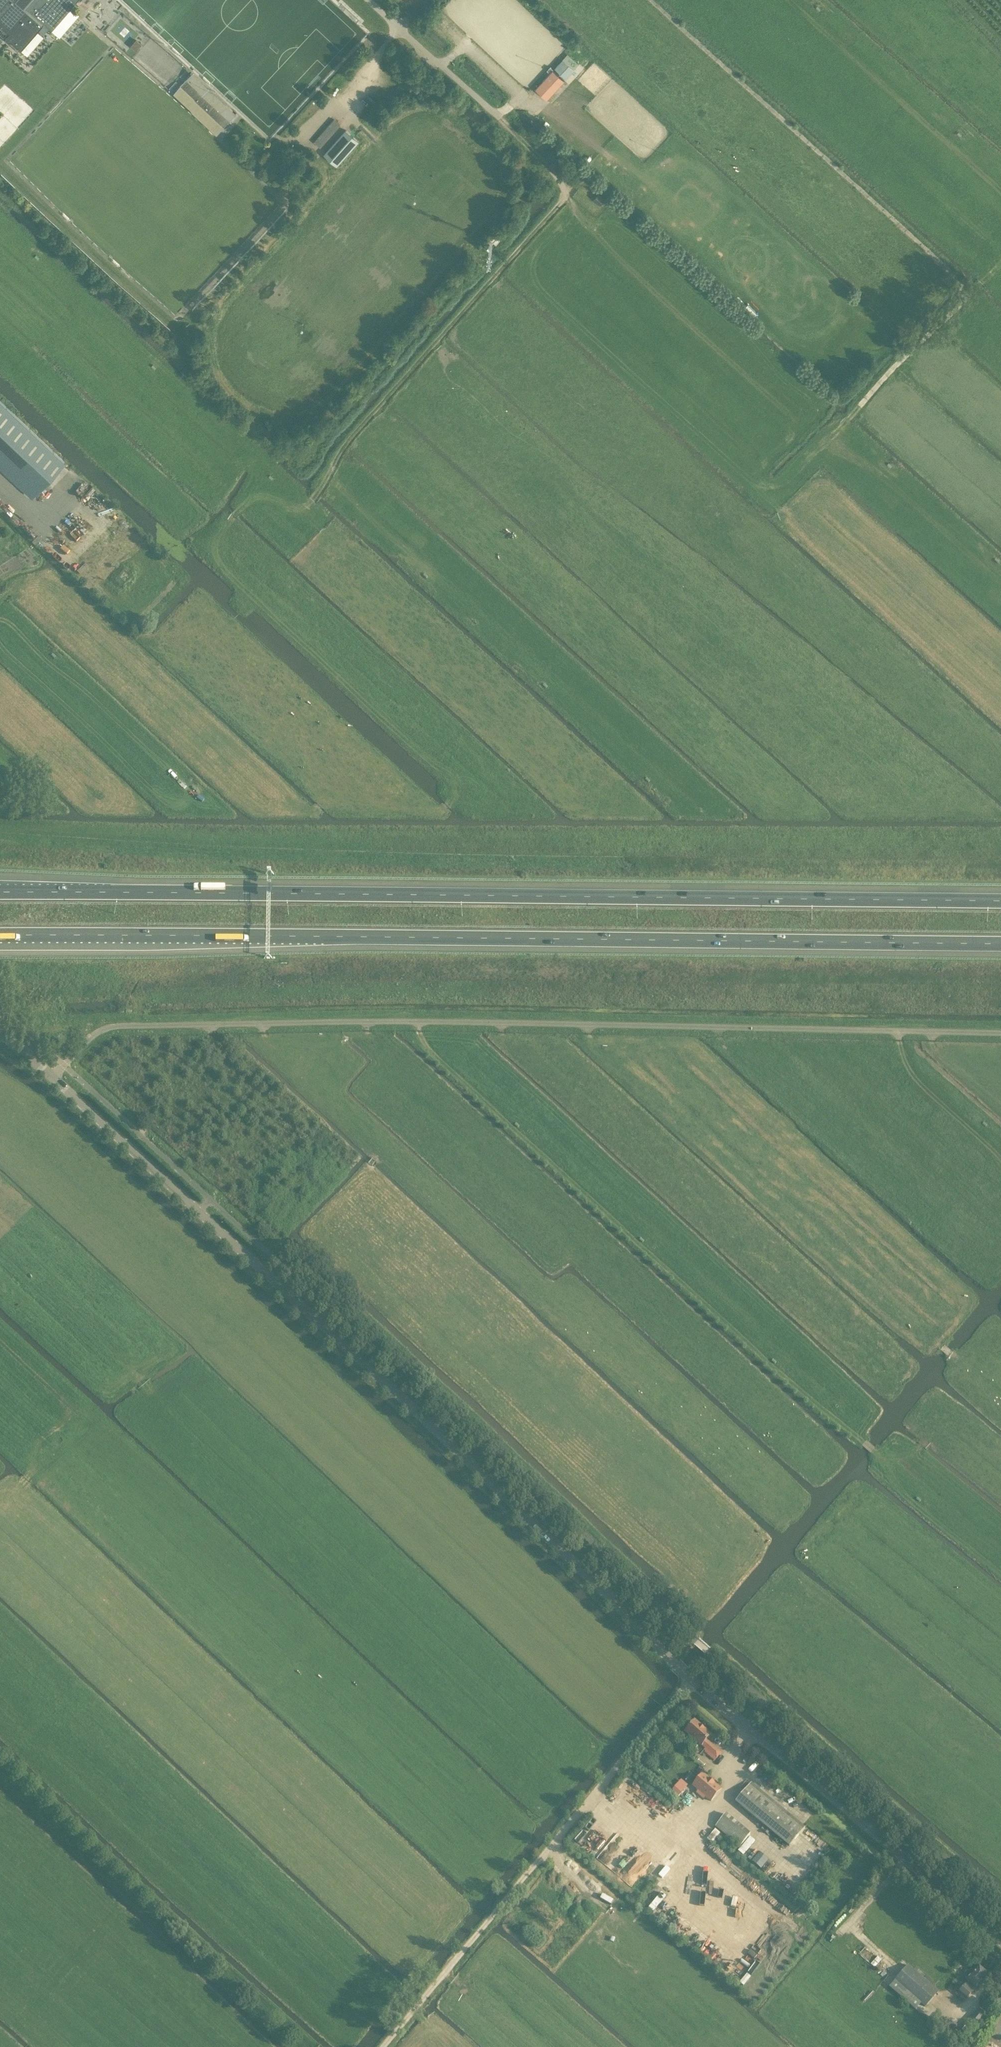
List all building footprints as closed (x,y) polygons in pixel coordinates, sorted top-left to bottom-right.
[(9,33),(4,38),(9,42),(10,40),(20,49),(43,23),(44,23),(60,37),(79,14),(71,8),(77,1),(76,1),(77,0),(0,0),(0,25),(9,33)] [(136,39),(130,45),(136,50),(141,44),(136,39)] [(574,69),(563,59),(555,67),(566,78),(574,69)] [(565,80),(553,70),(536,89),(547,99),(565,80)] [(186,78),(230,120),(237,112),(193,71),(186,78)] [(186,78),(180,85),(224,126),(230,120),(186,78)] [(217,134),(224,126),(180,85),(173,92),(217,134)] [(329,138),(341,124),(335,118),(329,124),(322,132),(329,138)] [(336,165),(358,141),(346,130),(325,155),(336,165)] [(606,198),(599,192),(593,198),(600,204),(606,198)] [(492,231),(488,236),(496,243),(500,238),(492,231)] [(35,492),(64,461),(0,400),(0,458),(35,492)] [(695,1721),(686,1731),(702,1745),(706,1748),(704,1750),(706,1751),(705,1752),(715,1761),(721,1753),(707,1740),(711,1735),(695,1721)] [(711,1801),(721,1790),(703,1774),(693,1786),(711,1801)] [(681,1781),(675,1787),(681,1793),(687,1786),(681,1781)] [(805,1828),(751,1783),(735,1802),(789,1847),(805,1828)] [(751,1834),(726,1814),(715,1827),(740,1847),(751,1834)] [(712,1841),(719,1833),(715,1830),(708,1838),(712,1841)] [(587,1849),(593,1838),(583,1832),(577,1843),(587,1849)] [(750,1838),(738,1852),(743,1856),(755,1842),(750,1838)] [(756,1850),(748,1859),(751,1862),(759,1853),(756,1850)] [(769,1861),(761,1870),(765,1873),(772,1864),(769,1861)] [(535,1886),(529,1895),(537,1900),(543,1892),(535,1886)] [(663,1892),(650,1908),(654,1912),(667,1896),(663,1892)] [(878,1958),(871,1965),(875,1968),(881,1961),(878,1958)] [(938,1992),(908,1966),(895,1980),(925,2007),(938,1992)] [(965,1978),(967,1979),(967,1980),(969,1982),(962,1990),(959,1994),(966,2000),(970,1996),(974,1992),(972,1991),(975,1987),(976,1989),(988,1975),(978,1967),(972,1974),(970,1972),(967,1971),(964,1974),(965,1978)] [(974,2031),(987,2016),(980,2009),(966,2024),(974,2031)]
